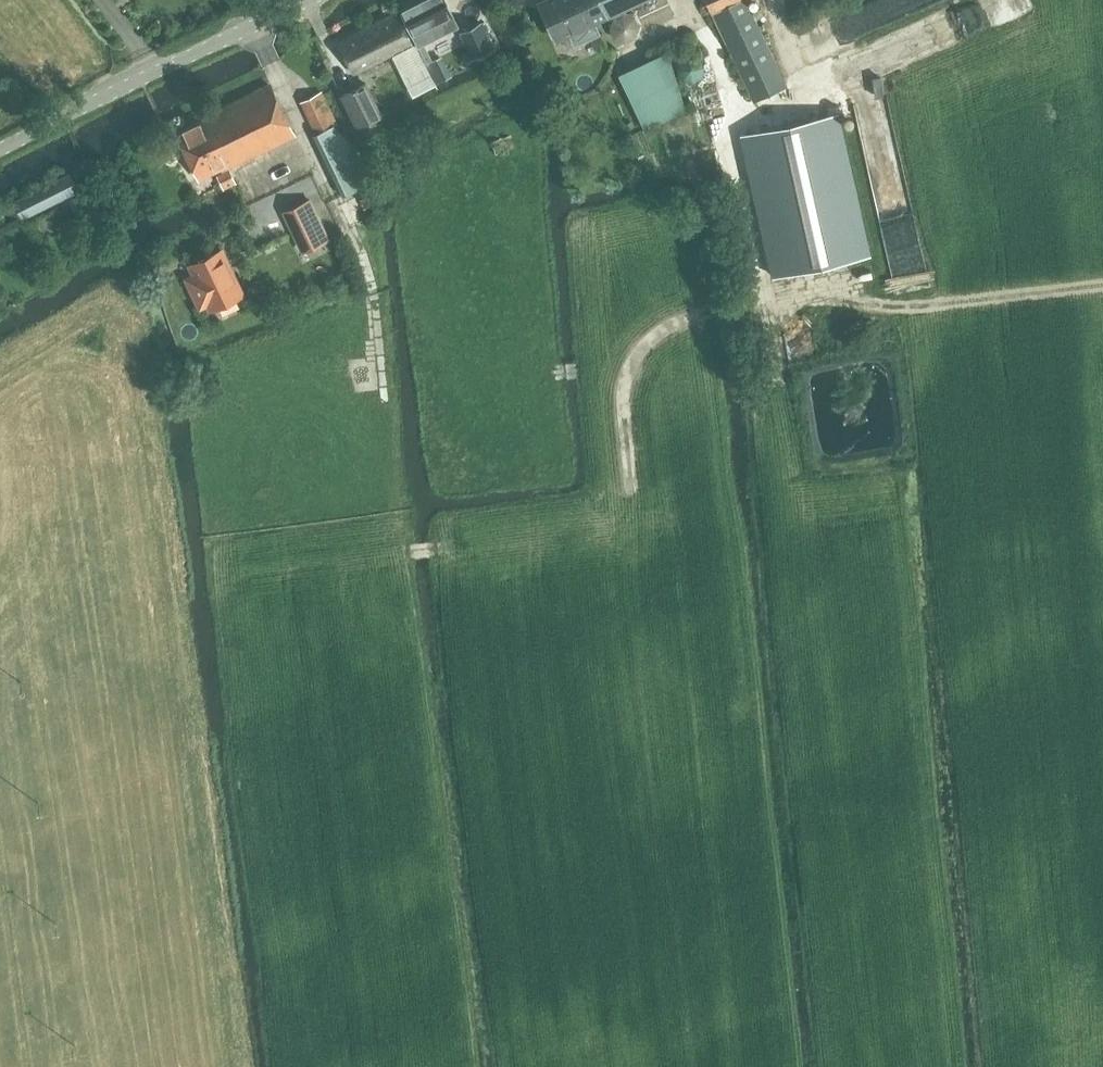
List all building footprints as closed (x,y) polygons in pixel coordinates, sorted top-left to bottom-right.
[(427,60),(433,56),(425,40),(459,23),(447,0),(417,0),(402,7),(427,60)] [(542,3),(560,38),(572,31),(579,44),(604,31),(597,19),(610,12),(612,15),(618,11),(620,15),(618,16),(615,25),(620,34),(629,37),(638,33),(641,23),(637,14),(627,11),(625,7),(642,0),(548,0),(542,3)] [(754,98),(788,83),(750,0),(708,0),(754,98)] [(338,39),(353,70),(413,41),(398,10),(338,39)] [(463,30),(474,55),(495,45),(483,20),(463,30)] [(619,74),(645,129),(687,110),(669,51),(619,74)] [(340,93),(356,125),(381,113),(365,81),(340,93)] [(205,118),(178,131),(198,170),(220,159),(223,166),(293,133),(269,83),(203,115),(205,118)] [(300,100),(316,135),(343,195),(374,181),(359,148),(349,152),(337,125),(321,91),(300,100)] [(742,133),(774,275),(869,253),(837,111),(742,133)] [(15,199),(23,215),(82,186),(74,169),(15,199)] [(218,178),(224,190),(237,183),(231,172),(218,178)] [(319,219),(310,199),(286,210),(296,230),(319,219)] [(192,260),(201,278),(191,282),(200,302),(208,299),(211,305),(242,289),(230,264),(228,265),(220,247),(192,260)]
